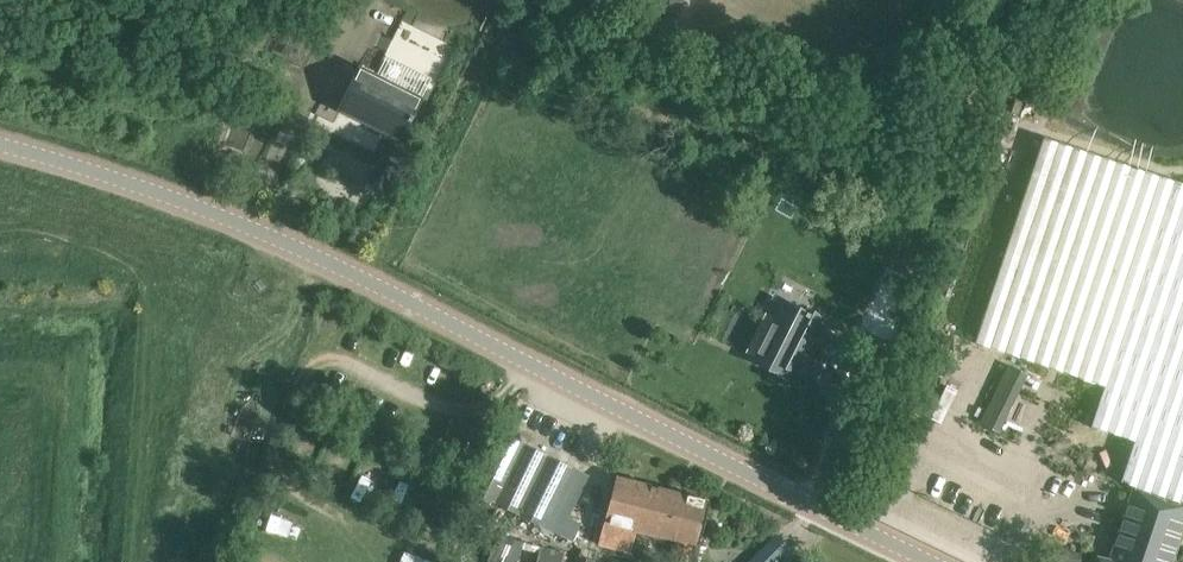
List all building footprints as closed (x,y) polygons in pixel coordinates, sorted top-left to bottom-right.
[(381,129),(402,139),(422,101),(360,69),(340,108),(341,109),(344,103),(384,123),(381,129)] [(1044,137),(975,343),(1104,386),(1092,427),(1135,441),(1122,482),(1132,485),(1108,561),(1098,558),(1097,561),(1170,561),(1182,519),(1182,505),(1180,504),(1180,502),(1182,503),(1182,184),(1044,137)] [(748,367),(777,378),(780,370),(794,376),(815,324),(787,313),(781,328),(766,322),(748,367)] [(834,332),(825,327),(818,341),(827,346),(834,332)] [(981,424),(996,431),(1025,373),(1010,365),(981,424)] [(589,475),(501,432),(471,492),(473,493),(498,504),(542,526),(572,541),(581,523),(569,517),(589,475)] [(663,490),(616,478),(599,543),(631,551),(636,529),(652,533),(663,490)] [(663,490),(652,533),(677,540),(672,561),(703,561),(707,546),(699,544),(709,502),(663,490)] [(285,536),(289,522),(268,515),(263,530),(285,536)] [(515,537),(528,542),(535,523),(523,518),(515,537)] [(538,561),(563,561),(566,553),(542,547),(538,561)] [(1082,553),(1049,550),(1047,561),(1081,561),(1082,553)] [(435,559),(415,553),(412,561),(434,561),(435,559)] [(757,554),(749,561),(765,561),(757,554)]
